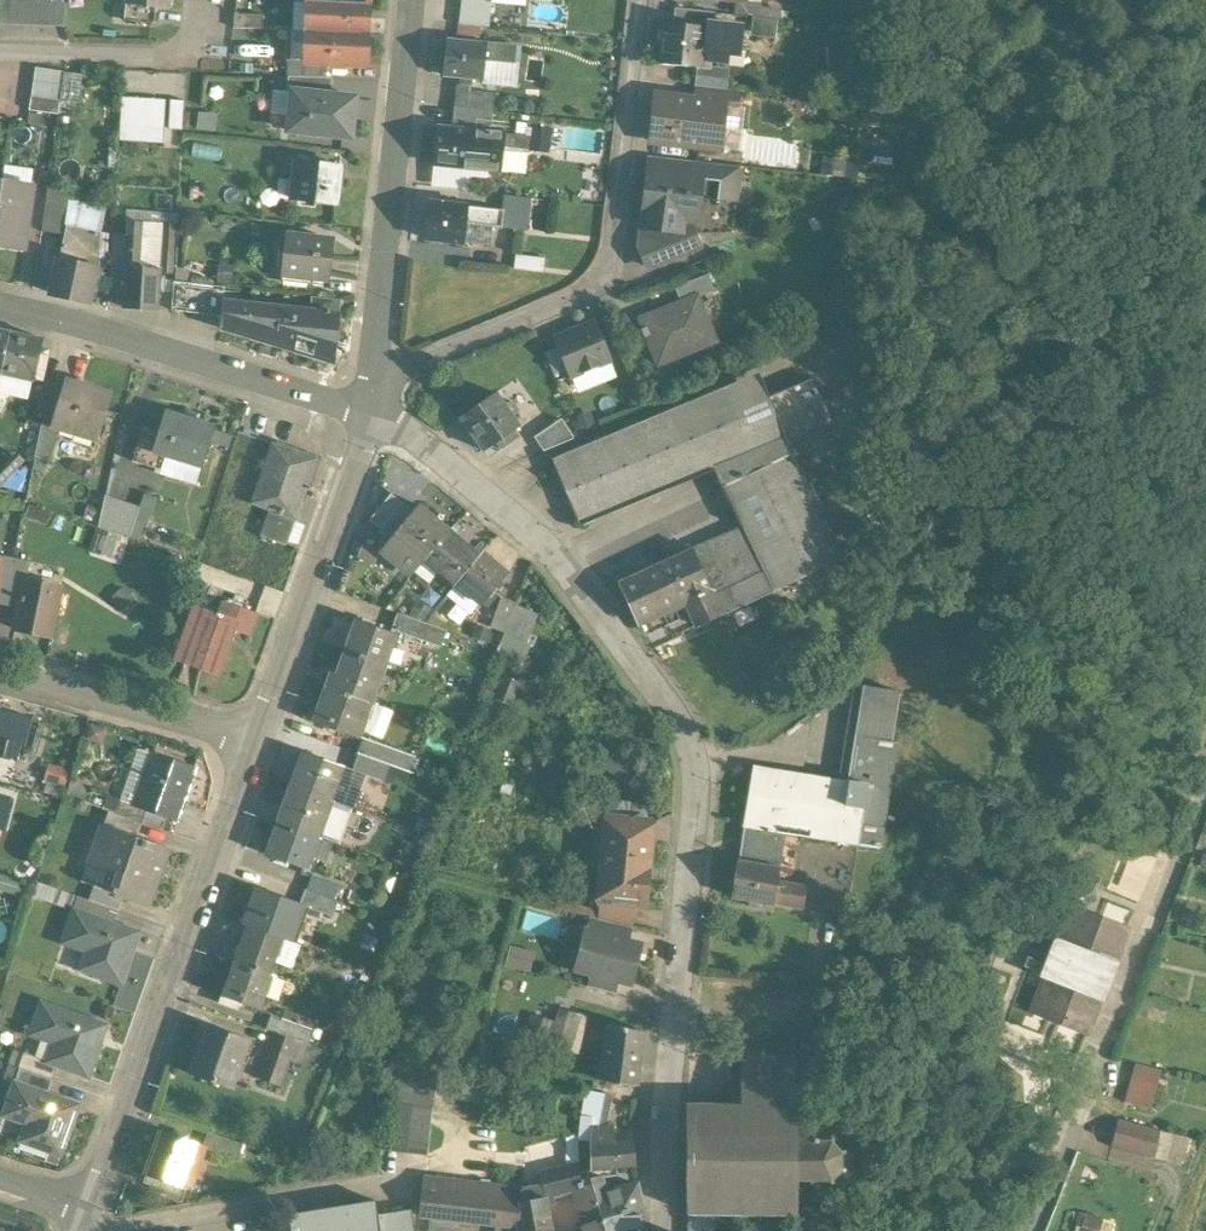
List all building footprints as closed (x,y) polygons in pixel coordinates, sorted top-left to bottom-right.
[(62,27),(64,0),(0,0),(0,24),(62,27)] [(126,4),(155,7),(169,8),(170,0),(126,0),(126,4)] [(491,2),(471,0),(463,0),(460,29),(487,33),(491,2)] [(368,6),(308,3),(307,33),(367,36),(368,6)] [(155,7),(126,4),(124,21),(154,24),(155,7)] [(712,14),(673,9),(671,25),(702,28),(703,26),(706,26),(707,25),(710,25),(712,14)] [(263,16),(233,15),(233,29),(262,31),(263,16)] [(671,25),(662,24),(658,65),(694,68),(699,69),(700,68),(701,58),(704,28),(702,28),(671,25)] [(710,25),(707,25),(706,26),(703,26),(702,28),(704,28),(701,58),(726,61),(727,51),(735,52),(736,45),(736,46),(739,28),(710,25)] [(367,36),(307,33),(306,62),(305,63),(327,64),(365,66),(367,36)] [(487,47),(447,43),(443,79),(451,80),(461,81),(472,82),(483,83),(485,62),(487,47)] [(516,50),(487,47),(485,62),(514,66),(516,50)] [(327,64),(305,63),(306,62),(291,61),(290,78),(326,79),(327,64)] [(724,70),(700,68),(699,69),(694,68),(692,87),(694,87),(707,89),(721,90),(724,70)] [(65,74),(36,69),(33,84),(63,87),(65,74)] [(290,78),(288,78),(286,93),(292,93),(329,97),(331,80),(326,79),(290,78)] [(472,82),(461,81),(460,88),(471,89),(472,82)] [(63,87),(33,84),(31,98),(61,102),(63,87)] [(460,88),(458,88),(455,109),(493,113),(496,92),(471,89),(460,88)] [(721,90),(707,89),(706,101),(723,103),(736,105),(737,92),(721,90)] [(329,97),(292,93),(288,132),(349,139),(354,100),(329,97)] [(706,101),(656,96),(652,140),(718,148),(723,103),(706,101)] [(61,102),(31,98),(29,112),(59,116),(61,102)] [(163,144),(165,101),(121,99),(118,142),(163,144)] [(170,101),(168,130),(183,131),(185,102),(170,101)] [(490,135),(493,113),(455,109),(453,124),(465,125),(464,132),(490,135)] [(464,132),(437,129),(434,165),(472,169),(474,147),(502,150),(504,136),(499,136),(490,135),(464,132)] [(504,136),(502,150),(520,152),(522,138),(504,136)] [(737,167),(685,161),(684,175),(719,178),(736,180),(737,167)] [(340,169),(296,163),(292,200),(335,206),(340,169)] [(684,175),(645,170),(639,228),(644,228),(680,232),(685,192),(717,195),(719,178),(684,175)] [(736,180),(719,178),(717,195),(734,197),(736,180)] [(2,184),(0,201),(0,243),(24,247),(33,188),(2,184)] [(69,194),(48,191),(43,231),(63,234),(69,194)] [(717,195),(685,192),(680,232),(692,234),(730,233),(734,197),(717,195)] [(503,196),(502,210),(500,228),(525,231),(529,199),(503,196)] [(466,207),(428,202),(424,240),(462,244),(466,207)] [(502,210),(466,207),(464,224),(500,228),(502,210)] [(142,225),(129,224),(127,246),(141,247),(142,225)] [(178,226),(162,225),(160,252),(176,252),(178,226)] [(99,234),(67,227),(59,262),(96,270),(99,234)] [(680,232),(644,228),(642,240),(637,242),(637,249),(644,265),(647,268),(648,269),(698,247),(692,234),(680,232)] [(331,242),(287,237),(283,272),(309,275),(309,279),(326,281),(331,242)] [(141,247),(127,246),(126,266),(126,268),(140,268),(141,247)] [(513,271),(542,274),(543,259),(514,256),(513,271)] [(96,270),(59,262),(52,295),(88,302),(90,292),(96,294),(101,272),(96,270)] [(126,266),(111,265),(110,293),(124,294),(126,268),(126,266)] [(140,268),(126,268),(124,294),(123,308),(157,311),(160,270),(140,268)] [(704,276),(673,288),(679,303),(694,298),(710,291),(704,276)] [(224,288),(173,282),(171,311),(223,317),(223,303),(224,288)] [(340,301),(311,298),(309,312),(338,316),(340,301)] [(679,303),(637,320),(641,330),(640,330),(642,336),(644,335),(655,364),(676,356),(673,350),(709,336),(694,298),(679,303)] [(223,303),(223,317),(222,328),(221,328),(325,361),(334,356),(338,316),(309,312),(223,303)] [(593,322),(553,339),(556,348),(566,371),(569,378),(609,362),(593,322)] [(0,331),(0,375),(2,375),(11,333),(0,331)] [(44,340),(11,333),(2,375),(17,378),(34,382),(35,380),(40,354),(44,340)] [(566,371),(556,348),(543,353),(552,376),(566,371)] [(48,355),(40,354),(35,380),(42,381),(48,355)] [(2,375),(0,378),(0,385),(15,388),(17,378),(2,375)] [(110,394),(67,381),(54,421),(98,435),(110,394)] [(810,384),(766,402),(783,441),(826,423),(810,384)] [(723,393),(556,462),(580,520),(713,466),(722,488),(789,456),(783,441),(766,402),(765,398),(731,412),(723,393)] [(493,394),(459,418),(483,452),(495,444),(511,432),(517,428),(493,394)] [(184,417),(167,412),(160,434),(154,453),(161,455),(201,467),(206,453),(213,430),(214,427),(197,421),(197,420),(184,416),(184,417)] [(559,420),(533,438),(542,452),(572,439),(559,420)] [(57,432),(41,427),(35,457),(48,462),(57,432)] [(160,434),(143,429),(133,461),(157,468),(161,455),(154,453),(160,434)] [(238,438),(213,430),(206,453),(231,461),(238,438)] [(511,432),(495,444),(499,450),(516,438),(511,432)] [(273,445),(252,504),(271,511),(294,519),(296,519),(313,471),(309,469),(305,461),(306,457),(273,445)] [(789,456),(722,488),(741,527),(808,496),(789,456)] [(0,471),(0,484),(18,465),(11,459),(0,471)] [(808,496),(741,527),(771,592),(778,588),(801,577),(838,559),(818,518),(808,496)] [(139,511),(105,499),(98,527),(129,538),(139,511)] [(419,506),(413,513),(402,504),(397,510),(409,519),(396,534),(397,535),(425,558),(447,532),(435,522),(436,521),(419,506)] [(397,510),(379,532),(390,541),(391,542),(397,535),(396,534),(409,519),(397,510)] [(294,519),(271,511),(262,535),(285,544),(294,519)] [(741,527),(690,551),(720,615),(771,592),(741,527)] [(447,532),(425,558),(455,583),(476,557),(462,546),(463,545),(447,532)] [(425,558),(397,535),(391,542),(390,541),(383,548),(413,573),(425,558)] [(720,615),(690,551),(666,562),(674,581),(680,579),(689,598),(683,601),(684,602),(695,627),(720,615)] [(476,557),(455,583),(481,604),(506,574),(480,553),(476,557)] [(0,555),(0,604),(4,605),(14,558),(0,555)] [(29,561),(14,558),(4,605),(18,608),(24,580),(25,580),(26,575),(29,561)] [(666,562),(617,585),(636,625),(640,623),(662,612),(684,602),(683,601),(689,598),(680,579),(674,581),(666,562)] [(61,588),(24,580),(18,608),(14,629),(51,637),(61,588)] [(784,600),(778,588),(771,592),(720,615),(726,627),(784,600)] [(500,597),(487,629),(502,634),(515,603),(500,597)] [(219,615),(196,607),(190,624),(197,627),(185,662),(178,660),(177,661),(217,675),(233,630),(249,636),(257,614),(224,603),(219,615)] [(662,612),(640,623),(645,633),(667,623),(662,612)] [(332,614),(327,639),(345,643),(350,618),(332,614)] [(443,630),(396,614),(392,630),(438,646),(443,630)] [(394,633),(357,620),(346,652),(383,665),(394,633)] [(383,665),(346,652),(338,675),(333,673),(327,687),(368,701),(370,702),(383,665)] [(859,685),(844,780),(864,783),(864,779),(885,782),(892,742),(888,741),(895,691),(859,685)] [(368,701),(327,687),(315,722),(355,737),(368,701)] [(0,710),(0,738),(21,744),(29,718),(0,710)] [(413,755),(363,737),(357,754),(387,764),(407,771),(413,755)] [(340,765),(304,752),(292,787),(328,800),(340,765)] [(152,753),(134,805),(146,809),(176,820),(194,768),(152,753)] [(387,764),(357,754),(352,769),(382,780),(387,764)] [(740,825),(742,826),(781,832),(855,843),(864,783),(844,780),(750,766),(740,825)] [(69,777),(51,772),(47,783),(65,789),(69,777)] [(864,783),(855,843),(877,846),(885,782),(864,779),(864,783)] [(328,800),(292,787),(279,823),(314,836),(316,836),(330,800),(328,800)] [(2,827),(9,801),(0,798),(0,826),(2,827)] [(134,805),(119,800),(114,813),(140,823),(141,823),(146,809),(134,805)] [(146,809),(141,823),(172,833),(176,820),(146,809)] [(114,813),(109,812),(104,825),(136,836),(140,823),(114,813)] [(649,821),(603,817),(599,868),(611,869),(608,903),(638,905),(641,906),(649,821)] [(314,836),(279,823),(268,855),(303,867),(314,836)] [(104,825),(102,824),(88,862),(117,873),(111,891),(111,893),(122,897),(148,905),(168,847),(136,836),(104,825)] [(781,832),(742,826),(737,861),(775,867),(781,832)] [(737,861),(735,860),(730,896),(770,903),(770,902),(774,880),(776,867),(775,867),(737,861)] [(338,885),(310,876),(306,889),(334,899),(338,885)] [(802,885),(774,880),(770,902),(799,907),(802,885)] [(111,891),(94,885),(89,900),(118,910),(122,897),(111,893),(111,891)] [(301,903),(255,887),(242,923),(248,925),(280,936),(291,940),(303,906),(303,904),(301,903)] [(334,899),(306,889),(301,903),(303,904),(303,906),(331,916),(336,900),(334,899)] [(89,900),(78,896),(73,910),(113,924),(118,910),(89,900)] [(638,905),(608,903),(607,921),(630,927),(636,929),(638,905)] [(1127,927),(1070,905),(1029,1012),(1086,1034),(1127,927)] [(113,924),(73,910),(66,932),(90,940),(81,969),(121,982),(138,933),(113,924)] [(607,921),(588,916),(585,930),(627,941),(630,927),(607,921)] [(280,936),(248,925),(235,962),(267,973),(280,936)] [(627,941),(585,930),(575,968),(589,972),(617,979),(629,982),(634,961),(637,960),(639,952),(637,950),(638,944),(627,941)] [(64,943),(60,955),(79,961),(83,949),(64,943)] [(505,966),(530,972),(535,952),(510,946),(505,966)] [(267,973),(235,962),(223,996),(257,1008),(259,1003),(265,1005),(269,995),(270,996),(273,989),(265,987),(269,975),(275,978),(276,976),(267,973)] [(617,979),(589,972),(585,986),(613,993),(617,979)] [(265,987),(273,989),(277,977),(276,976),(275,978),(269,975),(265,987)] [(259,1003),(257,1008),(265,1010),(270,996),(269,995),(265,1005),(259,1003)] [(106,1024),(41,1001),(33,1023),(57,1032),(47,1060),(46,1061),(57,1065),(88,1076),(88,1074),(92,1063),(93,1061),(98,1045),(99,1045),(106,1024)] [(1166,1011),(1141,1003),(1137,1016),(1162,1023),(1166,1011)] [(574,1012),(560,1009),(553,1036),(551,1046),(565,1049),(574,1012)] [(271,1014),(266,1028),(277,1032),(294,1038),(299,1024),(271,1014)] [(553,1021),(530,1015),(525,1037),(548,1043),(553,1021)] [(248,1039),(209,1025),(199,1055),(197,1054),(190,1073),(231,1087),(248,1039)] [(643,1030),(608,1025),(599,1079),(636,1084),(643,1030)] [(277,1032),(270,1051),(288,1058),(297,1061),(304,1042),(294,1038),(277,1032)] [(288,1058),(270,1051),(260,1078),(278,1085),(288,1058)] [(47,1060),(23,1052),(18,1066),(20,1067),(52,1079),(57,1065),(46,1061),(47,1060)] [(788,1053),(738,1053),(738,1102),(737,1102),(736,1104),(716,1104),(716,1102),(713,1102),(713,1104),(690,1104),(690,1102),(686,1102),(685,1136),(715,1135),(715,1123),(788,1122),(788,1120),(791,1120),(791,1103),(788,1103),(788,1053)] [(1158,1070),(1133,1063),(1122,1102),(1147,1109),(1158,1070)] [(52,1079),(20,1067),(15,1081),(48,1092),(52,1079)] [(401,1068),(390,1149),(425,1154),(436,1073),(401,1068)] [(48,1092),(15,1081),(7,1103),(30,1111),(20,1140),(62,1154),(79,1103),(48,1092)] [(607,1104),(595,1103),(590,1128),(602,1126),(607,1104)] [(1158,1130),(1116,1118),(1108,1146),(1152,1158),(1158,1130)] [(791,1120),(788,1120),(788,1122),(715,1123),(715,1135),(685,1136),(685,1179),(716,1178),(717,1192),(793,1191),(793,1176),(807,1176),(807,1182),(810,1182),(810,1176),(825,1176),(827,1181),(830,1180),(828,1176),(836,1166),(841,1168),(842,1166),(837,1163),(837,1151),(841,1150),(840,1147),(835,1148),(828,1138),(830,1135),(827,1134),(825,1138),(809,1138),(809,1120),(791,1120)] [(602,1126),(590,1128),(588,1144),(612,1141),(610,1125),(602,1126)] [(196,1142),(162,1130),(146,1173),(155,1176),(181,1185),(196,1142)] [(242,1142),(207,1130),(202,1144),(237,1157),(242,1142)] [(559,1166),(575,1162),(577,1161),(577,1143),(577,1136),(560,1135),(559,1166)] [(612,1141),(588,1144),(589,1168),(614,1165),(634,1163),(631,1139),(612,1141)] [(559,1166),(538,1172),(541,1184),(543,1194),(569,1188),(580,1185),(577,1171),(575,1162),(559,1166)] [(614,1165),(589,1168),(589,1176),(600,1175),(600,1176),(615,1173),(614,1165)] [(589,1168),(577,1171),(580,1185),(589,1183),(590,1182),(589,1176),(589,1168)] [(422,1174),(418,1214),(431,1215),(429,1230),(456,1230),(457,1218),(496,1222),(495,1230),(512,1230),(513,1224),(518,1225),(522,1187),(522,1185),(422,1174)] [(600,1175),(589,1176),(590,1182),(589,1183),(600,1217),(638,1206),(641,1205),(634,1182),(604,1191),(600,1176),(600,1175)] [(181,1185),(155,1176),(150,1190),(182,1201),(186,1187),(181,1185)] [(717,1192),(716,1178),(685,1179),(685,1210),(690,1210),(690,1209),(692,1209),(692,1208),(714,1208),(714,1209),(716,1209),(716,1208),(738,1208),(738,1209),(740,1209),(740,1208),(762,1208),(762,1209),(765,1209),(765,1208),(788,1208),(788,1210),(793,1210),(793,1191),(717,1192)] [(569,1188),(580,1226),(581,1230),(593,1230),(603,1228),(600,1217),(589,1183),(580,1185),(569,1188)] [(543,1194),(541,1184),(522,1187),(518,1225),(519,1230),(550,1230),(549,1226),(543,1194)] [(292,1230),(414,1230),(411,1214),(378,1219),(375,1201),(290,1215),(292,1228),(292,1230)] [(600,1217),(603,1228),(604,1230),(639,1230),(641,1227),(638,1206),(600,1217)] [(1078,1230),(1115,1230),(1118,1224),(1083,1213),(1078,1230)]
